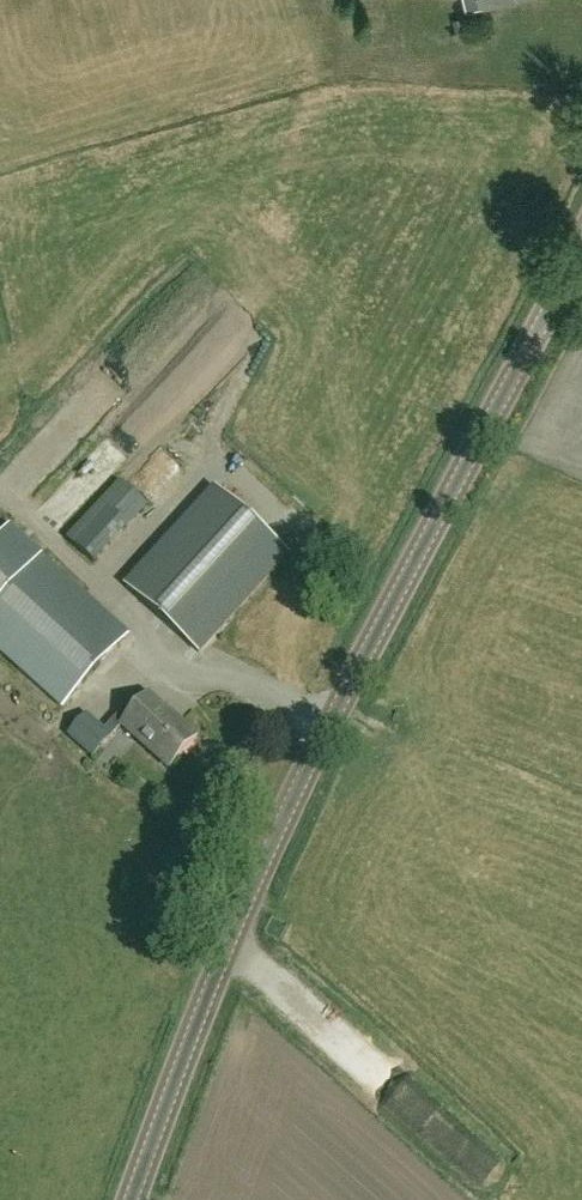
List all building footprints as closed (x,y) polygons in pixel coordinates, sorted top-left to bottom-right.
[(127,477),(74,534),(100,558),(153,502),(127,477)] [(216,489),(127,587),(199,653),(289,555),(216,489)] [(130,634),(11,525),(0,537),(0,650),(63,708),(130,634)] [(198,739),(150,696),(124,726),(172,768),(198,739)] [(94,758),(113,736),(106,730),(88,714),(69,736),(94,758)]
